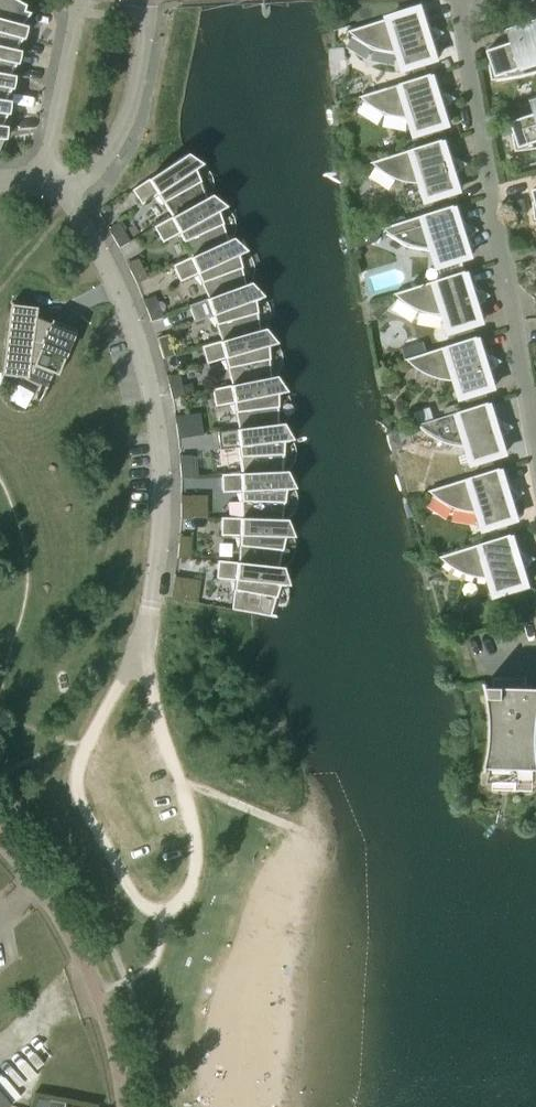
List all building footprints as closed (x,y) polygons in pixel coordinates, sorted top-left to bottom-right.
[(15,37),(15,36),(24,38),(26,39),(28,31),(28,26),(24,24),(31,14),(25,12),(27,6),(16,0),(0,0),(0,33),(15,37)] [(350,33),(351,33),(355,36),(360,40),(364,43),(369,46),(374,48),(379,50),(384,52),(389,53),(395,53),(400,53),(406,70),(437,60),(432,44),(442,39),(430,23),(426,24),(421,9),(350,32),(350,33)] [(533,22),(508,30),(512,44),(488,52),(492,63),(490,64),(493,81),(512,79),(531,75),(535,74),(535,30),(533,22)] [(0,33),(0,60),(8,62),(9,61),(18,63),(20,63),(21,56),(22,50),(17,49),(24,38),(15,36),(15,37),(0,33)] [(0,60),(0,87),(3,88),(4,86),(12,88),(15,88),(16,81),(16,75),(11,74),(18,63),(9,61),(8,62),(0,60)] [(361,99),(363,98),(367,102),(371,106),(375,109),(380,111),(385,114),(390,116),(396,117),(401,118),(406,119),(412,119),(417,136),(449,126),(444,110),(453,104),(441,89),(438,90),(433,75),(361,98),(361,99)] [(8,113),(11,114),(11,106),(11,100),(6,99),(12,88),(4,86),(3,88),(0,87),(0,112),(8,113)] [(531,102),(535,115),(512,123),(515,134),(513,135),(516,152),(535,150),(535,100),(531,102)] [(5,139),(7,139),(8,131),(8,126),(3,125),(8,113),(0,112),(0,151),(5,139)] [(373,164),(374,164),(378,168),(382,171),(387,174),(391,177),(396,180),(401,181),(407,183),(412,184),(418,184),(423,184),(429,202),(460,192),(455,175),(465,170),(453,155),(449,156),(444,141),(372,163),(373,164)] [(208,199),(207,198),(196,170),(203,165),(188,155),(169,167),(132,190),(142,205),(158,195),(172,217),(173,219),(208,199)] [(173,219),(172,217),(154,227),(163,243),(179,234),(192,257),(193,259),(229,241),(228,241),(219,212),(227,208),(212,196),(207,198),(208,199),(173,219)] [(429,250),(434,250),(440,267),(472,257),(466,241),(476,236),(464,220),(460,221),(455,206),(384,229),(384,230),(385,230),(389,233),(393,237),(398,240),(403,243),(408,245),(413,247),(418,249),(423,250),(429,250)] [(120,248),(130,242),(123,229),(112,235),(120,248)] [(383,229),(355,237),(358,248),(377,242),(383,229)] [(193,259),(192,257),(173,266),(181,282),(198,274),(209,299),(209,300),(246,286),(246,285),(239,256),(247,252),(233,239),(228,241),(229,241),(193,259)] [(137,284),(148,279),(138,259),(127,264),(137,284)] [(436,271),(438,278),(462,270),(460,263),(436,271)] [(440,316),(446,316),(451,333),(483,323),(478,307),(488,301),(475,286),(472,287),(467,272),(395,295),(395,296),(397,295),(401,299),(405,302),(409,306),(414,308),(419,311),(424,313),(430,314),(435,315),(440,316)] [(209,300),(209,299),(189,306),(195,323),(213,316),(222,341),(223,343),(261,331),(255,301),(264,297),(251,284),(246,285),(246,286),(209,300)] [(152,321),(163,317),(155,296),(144,301),(152,321)] [(11,305),(3,375),(29,378),(30,365),(59,375),(77,330),(52,320),(51,324),(36,317),(37,308),(16,305),(18,301),(17,300),(14,305),(11,305)] [(223,343),(222,341),(202,347),(207,364),(225,359),(232,386),(233,387),(272,378),(272,377),(269,347),(277,344),(265,330),(261,331),(223,343)] [(163,359),(175,356),(169,336),(157,340),(163,359)] [(407,361),(408,361),(412,365),(416,368),(421,371),(425,374),(430,376),(436,378),(441,380),(446,381),(452,381),(457,381),(463,399),(494,389),(489,372),(499,367),(487,352),(483,353),(478,338),(407,360),(407,361)] [(405,345),(408,356),(429,350),(426,339),(405,345)] [(172,399),(185,396),(180,375),(167,377),(172,399)] [(233,387),(232,386),(212,390),(215,407),(234,404),(238,429),(239,431),(278,425),(278,394),(287,393),(276,377),(272,377),(272,378),(233,387)] [(182,385),(185,396),(195,394),(194,387),(189,384),(182,385)] [(418,427),(420,426),(424,430),(428,434),(432,437),(437,440),(442,442),(447,444),(452,446),(458,447),(463,447),(469,447),(474,464),(506,454),(501,438),(510,433),(498,417),(495,419),(490,403),(418,426),(418,427)] [(178,438),(190,437),(187,415),(175,417),(178,438)] [(239,431),(238,429),(218,432),(220,450),(239,448),(242,474),(242,476),(282,473),(282,472),(284,442),(293,441),(283,424),(278,425),(239,431)] [(411,432),(401,433),(402,443),(412,442),(411,432)] [(181,478),(193,478),(192,456),(179,457),(181,478)] [(430,492),(431,492),(435,496),(439,500),(444,503),(448,505),(453,508),(458,510),(464,511),(469,512),(475,513),(480,513),(486,530),(517,520),(512,504),(522,498),(510,483),(506,484),(501,469),(429,492),(430,492)] [(242,476),(242,474),(221,475),(222,493),(241,492),(242,519),(242,520),(282,521),(282,520),(286,490),(295,490),(287,472),(282,472),(282,473),(242,476)] [(207,519),(207,497),(181,496),(181,518),(207,519)] [(242,520),(242,519),(221,518),(221,536),(239,537),(239,563),(239,565),(278,568),(285,538),(294,538),(287,520),(282,520),(282,521),(242,520)] [(190,559),(192,536),(179,535),(177,558),(190,559)] [(440,559),(442,558),(446,562),(450,566),(454,569),(459,571),(464,574),(469,576),(474,577),(480,578),(485,579),(491,579),(496,596),(528,586),(523,570),(532,564),(520,549),(517,550),(512,535),(440,558),(440,559)] [(234,581),(231,610),(249,613),(276,618),(276,616),(272,615),(280,586),(288,587),(283,568),(278,568),(239,565),(239,563),(218,561),(216,579),(234,581)] [(528,689),(526,678),(513,680),(513,678),(494,678),(494,688),(489,688),(488,684),(486,684),(489,699),(491,713),(492,728),(492,743),(490,758),(487,772),(489,772),(489,770),(493,770),(493,782),(515,782),(516,770),(535,771),(535,689),(528,689)] [(10,1106),(0,1094),(0,1106),(9,1106),(10,1106)]
